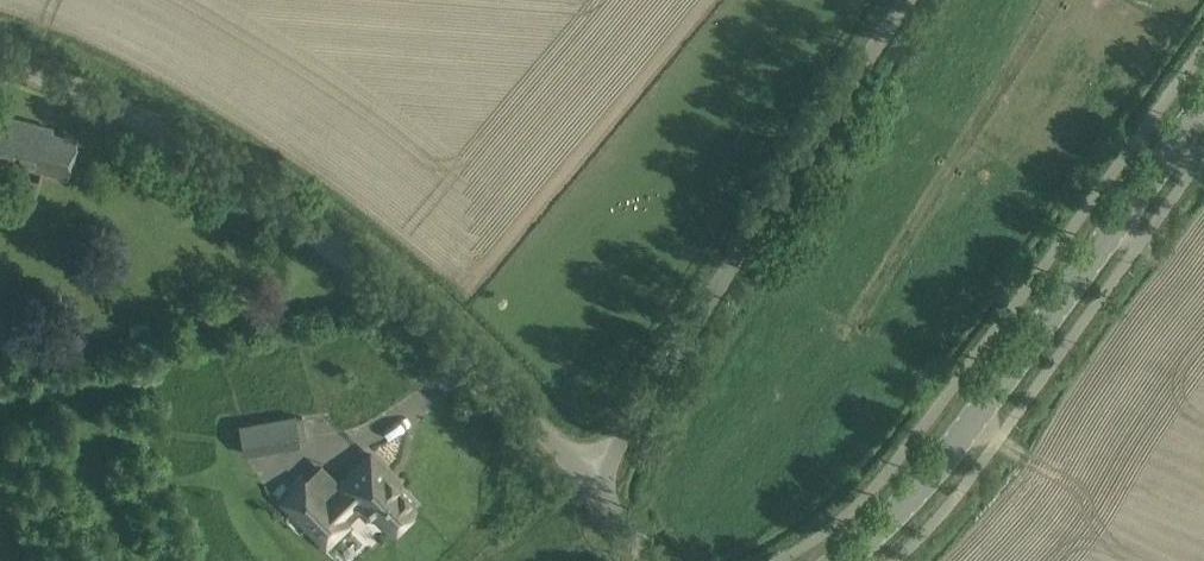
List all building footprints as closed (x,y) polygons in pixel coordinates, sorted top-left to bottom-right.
[(0,115),(0,160),(67,176),(76,139),(51,133),(53,128),(0,115)] [(267,421),(240,426),(244,453),(272,448),(267,421)] [(370,454),(339,485),(343,489),(328,503),(305,479),(282,501),(321,540),(343,518),(335,510),(350,496),(369,515),(371,512),(389,530),(415,505),(387,476),(390,473),(370,454)]
